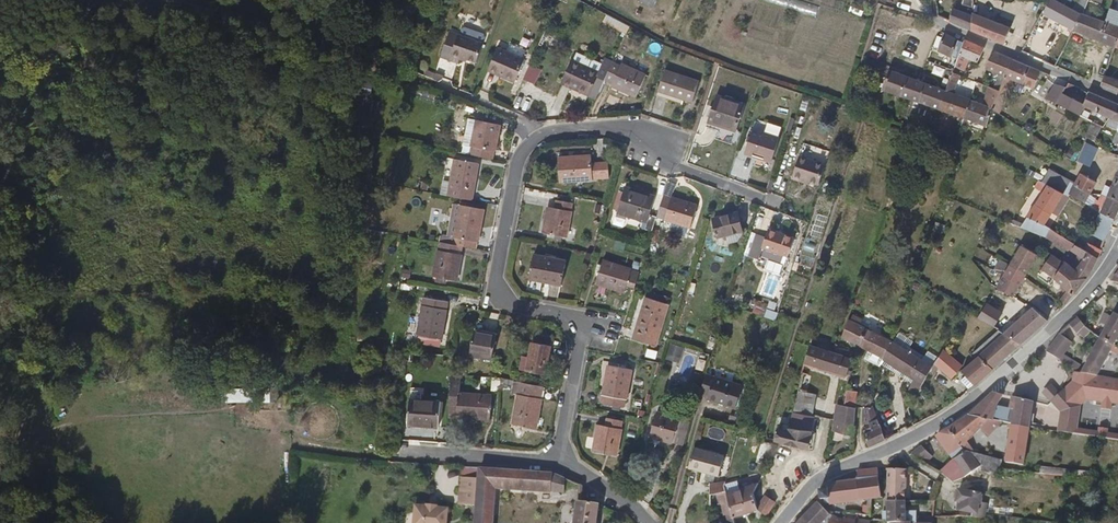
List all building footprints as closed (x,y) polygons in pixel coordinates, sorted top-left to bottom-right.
[(1073,29),(1081,13),(1055,0),(1052,0),(1044,15),(1073,29)] [(816,15),(818,8),(805,3),(802,10),(816,15)] [(972,29),(972,14),(952,8),(950,21),(972,29)] [(1104,21),(1117,26),(1117,12),(1109,8),(1104,21)] [(1073,29),(1114,47),(1117,37),(1117,26),(1104,21),(1081,13),(1073,29)] [(990,37),(995,23),(972,14),(972,29),(990,37)] [(990,37),(1004,43),(1009,28),(995,23),(990,37)] [(461,55),(468,58),(476,61),(482,42),(448,31),(440,55),(458,61),(459,58),(461,55)] [(965,44),(942,36),(937,54),(959,61),(965,44)] [(505,72),(504,75),(516,80),(525,57),(523,57),(526,49),(510,42),(507,51),(505,50),(489,74),(505,72)] [(959,61),(957,68),(960,69),(964,61),(979,66),(985,50),(967,43),(965,44),(959,61)] [(483,72),(489,74),(505,50),(491,52),(483,72)] [(1003,86),(1011,61),(992,54),(987,71),(1001,77),(999,84),(1003,86)] [(458,66),(468,58),(461,55),(459,58),(458,66)] [(602,72),(576,58),(563,82),(590,95),(602,72)] [(1003,86),(1000,94),(1005,96),(1011,82),(1021,86),(1025,79),(1030,81),(1034,71),(1011,61),(1003,86)] [(650,75),(624,62),(612,84),(638,98),(650,75)] [(529,64),(523,79),(534,84),(540,68),(529,64)] [(882,90),(940,111),(948,92),(890,71),(882,90)] [(700,82),(666,72),(658,96),(685,105),(687,99),(694,101),(700,82)] [(962,79),(954,75),(950,86),(957,89),(962,79)] [(1101,85),(1104,89),(1117,94),(1117,90),(1117,80),(1105,75),(1104,77),(1101,85)] [(1079,89),(1069,84),(1067,88),(1065,93),(1070,95),(1071,93),(1078,94),(1079,89)] [(971,102),(964,120),(971,122),(988,130),(993,114),(1000,94),(988,89),(983,107),(975,103),(981,86),(977,85),(971,102)] [(1065,93),(1067,88),(1056,85),(1048,100),(1058,104),(1065,93)] [(948,92),(940,111),(964,120),(971,102),(954,96),(957,89),(950,86),(948,92)] [(1058,104),(1080,115),(1085,105),(1070,95),(1065,93),(1058,104)] [(1112,121),(1117,106),(1090,93),(1085,105),(1107,119),(1112,121)] [(747,107),(720,99),(711,124),(722,127),(720,132),(737,137),(747,107)] [(964,120),(962,127),(968,129),(971,122),(964,120)] [(1091,121),(1086,137),(1097,140),(1102,124),(1091,121)] [(477,122),(470,157),(493,162),(500,127),(477,122)] [(781,140),(753,131),(746,154),(774,163),(781,140)] [(1086,142),(1078,161),(1090,167),(1099,148),(1086,142)] [(593,157),(559,159),(561,183),(611,180),(609,163),(594,164),(593,157)] [(816,188),(823,167),(795,159),(789,183),(806,188),(806,185),(816,188)] [(454,160),(448,197),(471,201),(477,164),(454,160)] [(1108,198),(1117,201),(1117,170),(1112,188),(1108,198)] [(1050,172),(1044,182),(1049,184),(1065,192),(1069,194),(1074,185),(1050,172)] [(1081,173),(1074,185),(1090,194),(1096,181),(1081,173)] [(428,190),(430,182),(420,180),(418,188),(428,190)] [(1065,192),(1049,184),(1036,205),(1052,213),(1065,192)] [(1104,184),(1100,196),(1108,198),(1112,188),(1104,184)] [(1090,194),(1074,185),(1069,194),(1087,203),(1090,194)] [(660,219),(661,216),(653,214),(659,195),(629,187),(621,213),(650,222),(648,229),(656,232),(660,219)] [(1100,196),(1090,194),(1087,203),(1103,212),(1108,198),(1100,196)] [(702,205),(668,195),(661,216),(660,219),(694,229),(702,205)] [(1103,212),(1115,218),(1117,209),(1117,201),(1108,198),(1103,212)] [(576,204),(560,201),(557,212),(550,212),(547,235),(570,239),(576,204)] [(455,245),(464,247),(477,249),(484,210),(463,205),(455,245)] [(1052,213),(1036,205),(1027,217),(1044,226),(1052,213)] [(739,213),(715,219),(720,237),(744,231),(739,213)] [(1046,236),(1049,229),(1044,226),(1027,217),(1021,228),(1045,237),(1046,236)] [(1075,243),(1049,229),(1046,236),(1071,250),(1072,249),(1075,243)] [(792,242),(767,232),(760,248),(762,249),(760,258),(773,263),(776,255),(786,259),(792,242)] [(1089,274),(1098,256),(1089,250),(1075,243),(1072,249),(1084,256),(1076,268),(1066,261),(1065,263),(1053,256),(1043,271),(1064,283),(1064,286),(1074,295),(1089,274)] [(455,245),(440,244),(432,279),(458,284),(464,255),(462,254),(464,247),(455,245)] [(1098,256),(1102,250),(1092,244),(1089,250),(1098,256)] [(1035,256),(1035,255),(1020,246),(1009,265),(1025,274),(1035,256)] [(563,264),(531,259),(527,283),(559,289),(563,264)] [(627,287),(635,289),(640,272),(604,261),(598,285),(625,293),(627,287)] [(1024,276),(1025,274),(1009,265),(1002,276),(1019,285),(1024,276)] [(1019,285),(1002,276),(996,287),(1002,291),(1013,298),(1019,285)] [(998,297),(1002,291),(996,287),(992,293),(998,297)] [(662,295),(653,293),(652,298),(646,297),(633,339),(656,347),(668,304),(660,301),(662,295)] [(985,305),(991,308),(994,302),(989,299),(985,305)] [(423,310),(447,313),(448,306),(424,302),(423,310)] [(1005,334),(1017,323),(991,308),(985,305),(978,318),(1005,334)] [(1023,344),(1049,321),(1034,306),(1017,323),(1005,334),(1023,344)] [(441,343),(447,313),(423,310),(418,339),(441,343)] [(1105,333),(1117,341),(1117,338),(1117,312),(1116,316),(1113,314),(1109,319),(1112,321),(1105,333)] [(1085,326),(1077,317),(1069,325),(1077,335),(1085,326)] [(842,335),(884,359),(894,341),(849,319),(842,335)] [(1117,341),(1105,333),(1085,367),(1080,375),(1096,377),(1117,341)] [(1005,334),(980,356),(993,368),(1023,344),(1005,334)] [(1058,334),(1047,351),(1061,360),(1065,354),(1071,343),(1058,334)] [(496,341),(474,336),(469,359),(491,363),(496,341)] [(894,341),(884,359),(918,379),(913,390),(918,392),(924,383),(930,372),(934,366),(894,341)] [(853,359),(812,346),(810,345),(803,373),(804,375),(803,379),(811,380),(812,377),(810,370),(812,365),(848,376),(853,359)] [(548,351),(529,347),(524,377),(542,381),(548,351)] [(680,350),(669,347),(664,361),(676,365),(680,350)] [(928,350),(923,358),(932,363),(937,356),(928,350)] [(953,377),(960,370),(963,367),(943,350),(934,366),(930,372),(935,375),(941,367),(953,377)] [(1065,354),(1061,360),(1075,374),(1080,375),(1085,367),(1065,354)] [(975,384),(993,368),(980,356),(962,372),(975,384)] [(630,367),(608,363),(601,401),(623,405),(630,367)] [(1064,390),(1082,407),(1090,399),(1101,400),(1101,407),(1109,408),(1110,402),(1117,403),(1117,380),(1098,377),(1096,377),(1080,375),(1075,374),(1073,380),(1064,390)] [(704,382),(696,379),(692,394),(700,396),(704,382)] [(811,380),(803,379),(794,413),(813,417),(817,395),(807,393),(811,380)] [(741,391),(706,380),(700,399),(707,401),(706,405),(735,414),(741,391)] [(517,394),(543,399),(545,387),(514,382),(512,393),(517,394)] [(1043,393),(1052,403),(1057,398),(1062,393),(1052,383),(1043,393)] [(1082,407),(1064,390),(1062,393),(1057,398),(1052,403),(1060,412),(1057,431),(1078,434),(1078,428),(1082,407)] [(450,397),(449,420),(492,422),(494,394),(461,392),(461,398),(450,397)] [(1004,394),(995,392),(970,414),(1004,422),(1013,424),(1032,428),(1036,402),(1011,396),(1009,407),(1000,405),(1004,394)] [(844,406),(856,409),(856,404),(850,402),(851,395),(846,393),(844,400),(845,400),(844,406)] [(537,432),(543,399),(517,394),(511,427),(537,432)] [(441,402),(410,400),(408,425),(439,427),(441,402)] [(838,406),(835,420),(856,425),(856,409),(844,406),(838,406)] [(794,413),(791,426),(809,430),(813,425),(815,418),(813,417),(794,413)] [(983,428),(970,414),(962,420),(974,435),(983,428)] [(1004,422),(970,414),(983,428),(990,436),(1004,422)] [(313,415),(313,431),(321,432),(321,416),(313,415)] [(647,440),(672,447),(679,422),(655,415),(647,440)] [(624,422),(608,419),(607,426),(600,425),(594,451),(618,455),(624,422)] [(835,420),(833,431),(856,436),(856,425),(835,420)] [(974,435),(962,420),(952,427),(965,445),(967,448),(974,444),(969,438),(974,435)] [(672,447),(684,451),(692,426),(679,422),(672,447)] [(1032,428),(1013,424),(1005,462),(1024,466),(1032,428)] [(779,429),(775,440),(810,448),(813,431),(817,432),(818,426),(817,425),(813,425),(809,430),(791,426),(789,431),(779,429)] [(864,431),(870,447),(887,439),(882,425),(864,431)] [(1078,428),(1078,434),(1117,440),(1117,434),(1108,432),(1109,427),(1099,426),(1098,431),(1078,428)] [(965,445),(952,427),(940,434),(942,437),(938,439),(943,446),(947,443),(957,457),(968,449),(967,448),(965,445)] [(932,455),(924,446),(914,453),(919,456),(927,462),(932,455)] [(935,468),(927,462),(919,456),(917,460),(919,469),(938,483),(945,475),(956,484),(980,467),(970,451),(968,449),(957,457),(954,460),(946,468),(942,473),(935,468)] [(727,459),(698,450),(692,469),(722,477),(727,459)] [(906,467),(890,467),(888,499),(904,500),(906,467)] [(567,481),(554,474),(480,469),(479,479),(477,506),(475,522),(494,522),(497,491),(565,493),(567,481)] [(881,500),(879,472),(879,470),(858,473),(859,481),(825,486),(825,491),(820,492),(821,503),(824,502),(825,506),(830,506),(834,507),(870,502),(881,500)] [(477,506),(479,479),(461,478),(459,504),(477,506)] [(737,479),(724,482),(726,492),(741,490),(740,488),(737,479)] [(726,492),(724,482),(711,483),(711,494),(717,495),(723,494),(726,492)] [(741,490),(726,492),(730,503),(733,514),(735,519),(759,509),(758,506),(754,491),(758,482),(740,488),(741,490)] [(957,510),(973,512),(973,516),(982,517),(985,515),(987,503),(981,502),(982,496),(979,493),(956,490),(954,503),(957,504),(957,510)] [(730,503),(726,492),(723,494),(717,495),(719,505),(722,504),(730,503)] [(765,497),(758,506),(759,509),(766,514),(774,503),(765,497)] [(888,499),(886,520),(886,522),(914,522),(914,511),(904,510),(904,500),(888,499)] [(600,505),(578,502),(574,522),(597,522),(600,505)] [(733,514),(730,503),(722,504),(725,516),(733,514)] [(826,510),(819,503),(801,522),(829,522),(831,516),(826,510)] [(427,505),(427,507),(416,506),(414,522),(447,522),(448,509),(437,508),(438,506),(427,505)]
